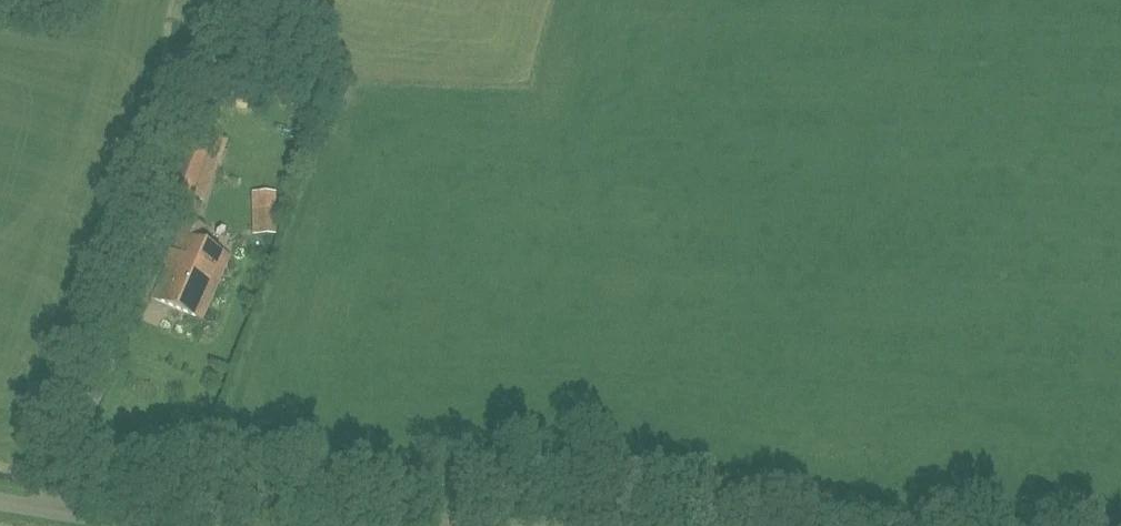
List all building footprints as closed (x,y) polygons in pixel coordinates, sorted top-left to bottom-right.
[(202,157),(181,149),(167,188),(161,202),(182,210),(188,196),(202,157)] [(260,209),(259,233),(281,233),(281,209),(260,209)] [(199,318),(227,257),(195,243),(202,228),(189,222),(175,253),(172,251),(165,266),(168,268),(154,298),(199,318)]
